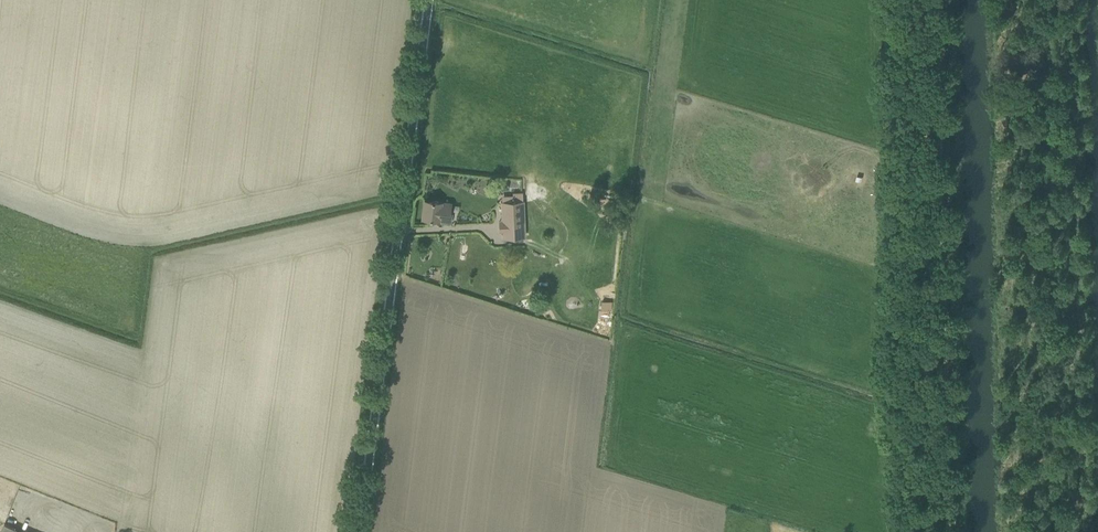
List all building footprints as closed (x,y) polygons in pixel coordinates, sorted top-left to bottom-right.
[(503,231),(504,238),(527,237),(525,200),(524,200),(524,192),(514,192),(514,195),(502,195),(503,201),(501,201),(502,220),(499,220),(500,232),(503,231)] [(441,222),(451,223),(453,212),(449,212),(450,202),(425,199),(423,217),(438,219),(438,218),(441,218),(441,222)] [(603,300),(603,308),(611,309),(612,301),(603,300)] [(4,524),(0,531),(25,531),(4,524)]
